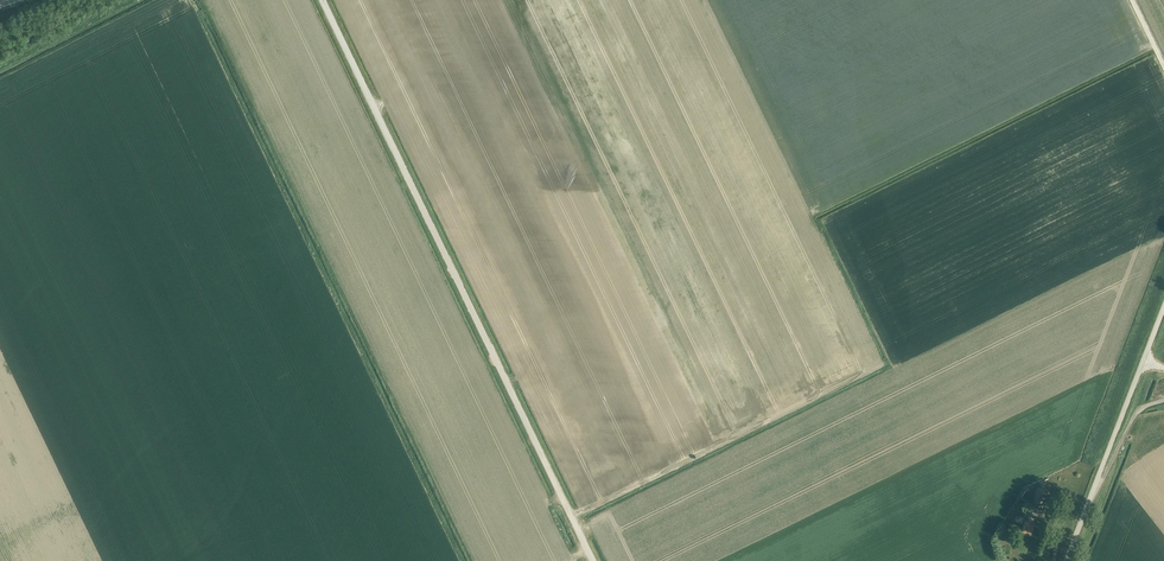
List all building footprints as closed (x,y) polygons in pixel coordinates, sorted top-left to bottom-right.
[(1031,507),(1038,510),(1043,499),(1044,499),(1048,490),(1038,487),(1035,496),(1036,496),(1031,507)] [(1024,525),(1022,530),(1031,533),(1033,529),(1032,529),(1035,522),(1032,521),(1032,520),(1027,518),(1024,525)]
